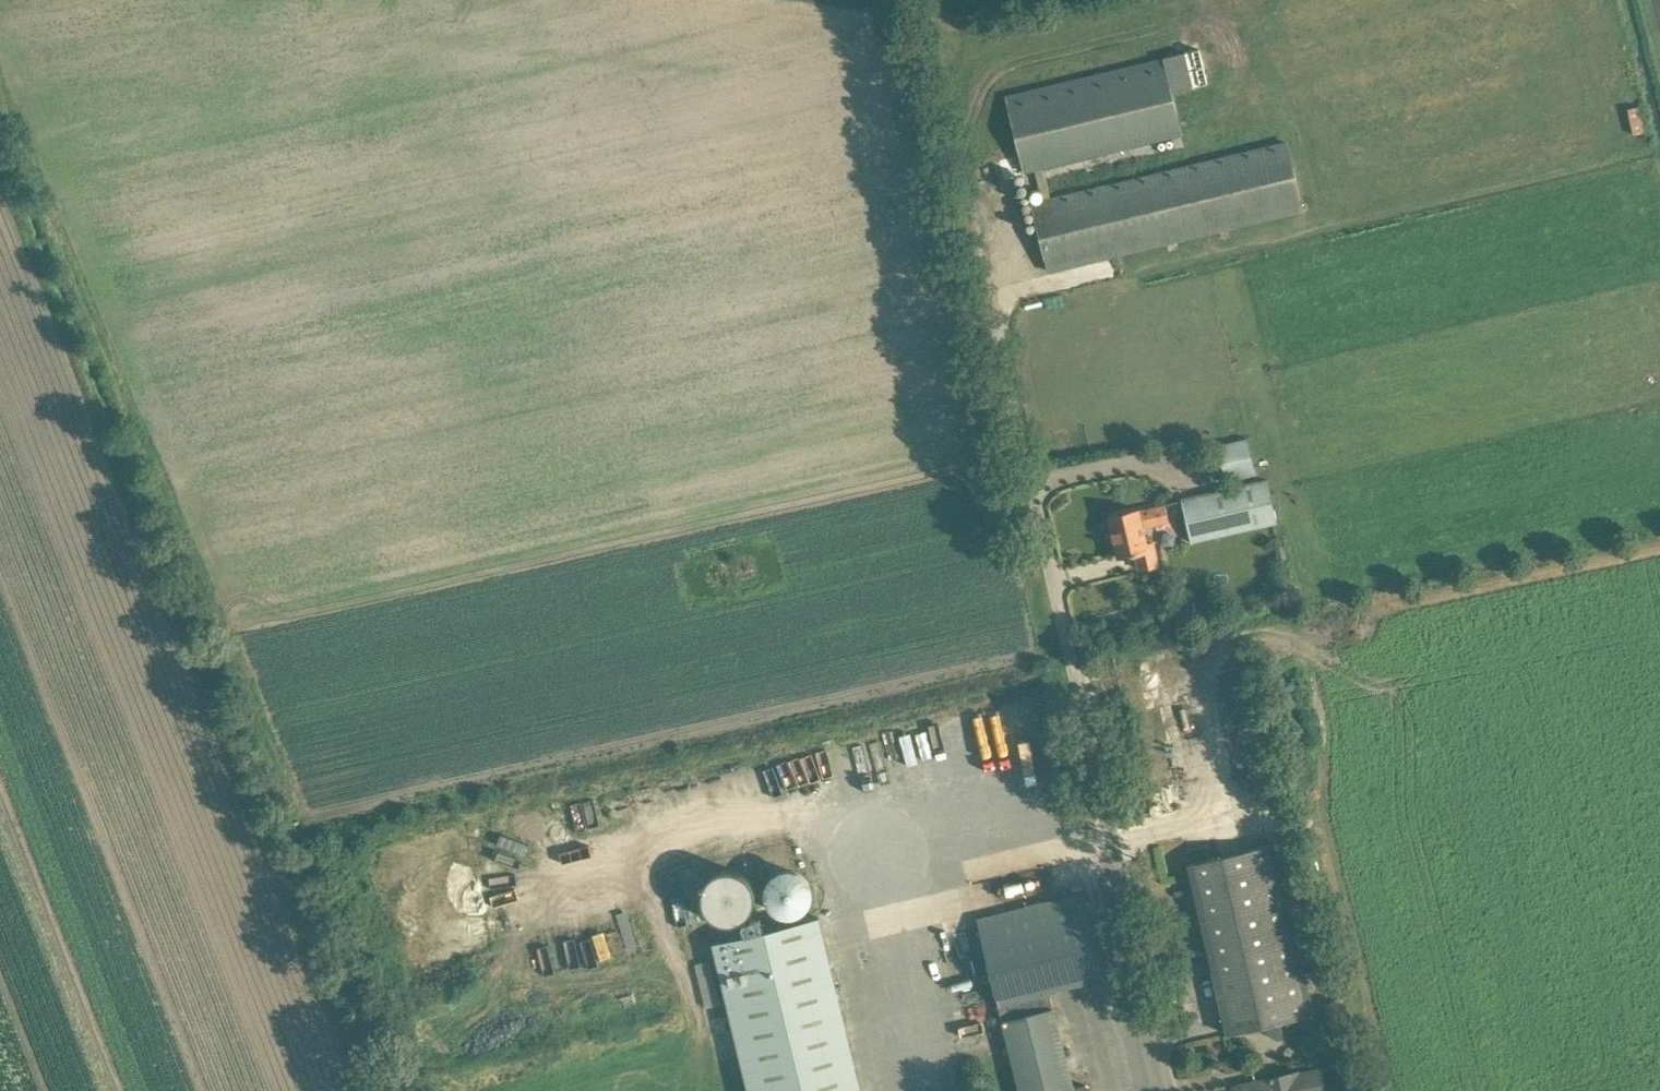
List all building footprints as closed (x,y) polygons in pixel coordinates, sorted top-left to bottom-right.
[(1035,170),(1042,202),(1033,204),(1049,270),(1304,209),(1288,142),(1052,199),(1044,169),(1183,136),(1166,64),(1007,102),(1024,173),(1035,170)] [(1222,446),(1229,475),(1257,469),(1250,439),(1222,446)] [(1181,498),(1192,544),(1278,524),(1267,478),(1181,498)] [(1119,557),(1136,553),(1140,568),(1160,564),(1154,541),(1148,542),(1144,527),(1170,521),(1165,503),(1109,517),(1119,557)] [(1276,845),(1212,859),(1191,864),(1230,1034),(1315,1015),(1276,845)] [(759,896),(792,918),(815,884),(782,862),(759,896)] [(750,878),(711,868),(701,909),(740,919),(750,878)] [(1106,977),(1085,892),(979,919),(1022,1090),(1093,1090),(1092,1088),(1087,1084),(1074,1088),(1050,991),(1106,978),(1106,977)] [(820,917),(714,943),(729,1006),(835,981),(820,917)] [(729,1006),(743,1063),(750,1090),(862,1090),(835,981),(729,1006)] [(1276,1076),(1238,1084),(1240,1090),(1326,1090),(1322,1067),(1300,1072),(1300,1070),(1276,1076)]
